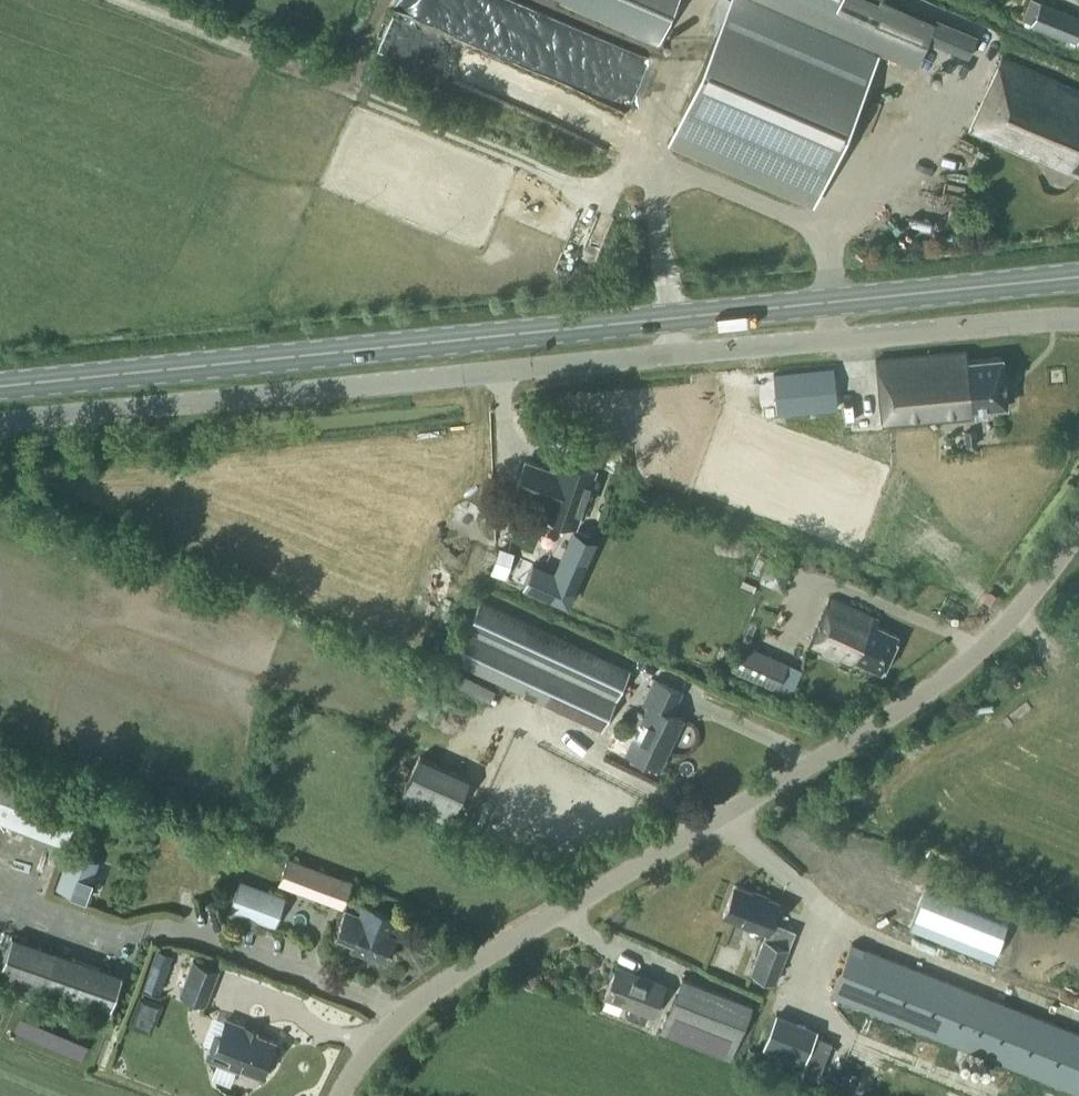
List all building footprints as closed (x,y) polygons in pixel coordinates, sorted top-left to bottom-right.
[(659,40),(676,0),(566,0),(659,40)] [(671,135),(816,198),(880,50),(916,65),(927,38),(934,21),(886,0),(879,0),(878,1),(876,0),(730,0),(671,135)] [(1030,22),(1076,41),(1078,34),(1078,15),(1042,0),(1039,0),(1030,22)] [(936,17),(934,21),(927,38),(969,56),(977,35),(936,17)] [(1001,55),(969,128),(1069,171),(1071,166),(1078,170),(1078,89),(1001,55)] [(968,350),(876,358),(882,424),(974,416),(973,407),(1007,404),(1002,355),(968,358),(968,350)] [(833,366),(773,372),(777,411),(837,406),(833,366)] [(965,430),(966,444),(976,443),(975,429),(965,430)] [(556,469),(526,458),(516,486),(547,497),(545,503),(544,502),(541,510),(573,522),(593,466),(561,455),(556,469)] [(512,562),(504,583),(569,605),(593,538),(572,531),(555,578),(512,562)] [(500,547),(492,571),(505,576),(514,552),(500,547)] [(899,634),(876,624),(879,618),(830,595),(808,644),(852,664),(855,658),(882,671),(899,634)] [(479,602),(453,662),(601,729),(629,669),(479,602)] [(758,680),(765,663),(736,651),(729,668),(758,680)] [(465,673),(459,684),(491,700),(497,688),(465,673)] [(654,677),(643,700),(650,703),(628,751),(660,766),(682,717),(672,713),(682,690),(654,677)] [(64,840),(85,786),(0,753),(0,816),(64,840)] [(400,799),(448,822),(471,778),(422,756),(400,799)] [(71,848),(57,886),(81,895),(95,857),(71,848)] [(351,879),(287,855),(277,882),(341,906),(351,879)] [(275,927),(286,896),(239,878),(228,909),(275,927)] [(795,929),(772,920),(779,900),(735,883),(723,914),(767,931),(751,971),(776,980),(795,929)] [(345,914),(339,928),(355,935),(351,945),(386,959),(396,934),(391,932),(398,916),(365,903),(358,919),(345,914)] [(0,971),(0,977),(108,1015),(122,974),(13,935),(0,971)] [(1078,1091),(1078,1031),(852,941),(832,993),(1078,1091)] [(220,968),(193,957),(179,993),(206,1003),(220,968)] [(665,983),(617,965),(605,994),(632,1005),(628,1016),(645,1022),(649,1011),(653,1013),(665,983)] [(144,982),(161,987),(166,972),(150,967),(144,982)] [(737,1040),(753,1002),(683,975),(661,1030),(731,1058),(737,1040)] [(153,1026),(162,1001),(146,995),(137,1020),(153,1026)] [(86,1060),(94,1042),(24,1014),(17,1031),(86,1060)] [(271,1049),(275,1039),(245,1027),(246,1024),(227,1017),(220,1034),(215,1032),(205,1056),(237,1068),(238,1065),(261,1074),(265,1064),(271,1066),(277,1051),(271,1049)] [(816,1033),(799,1026),(787,1056),(804,1063),(816,1033)]
